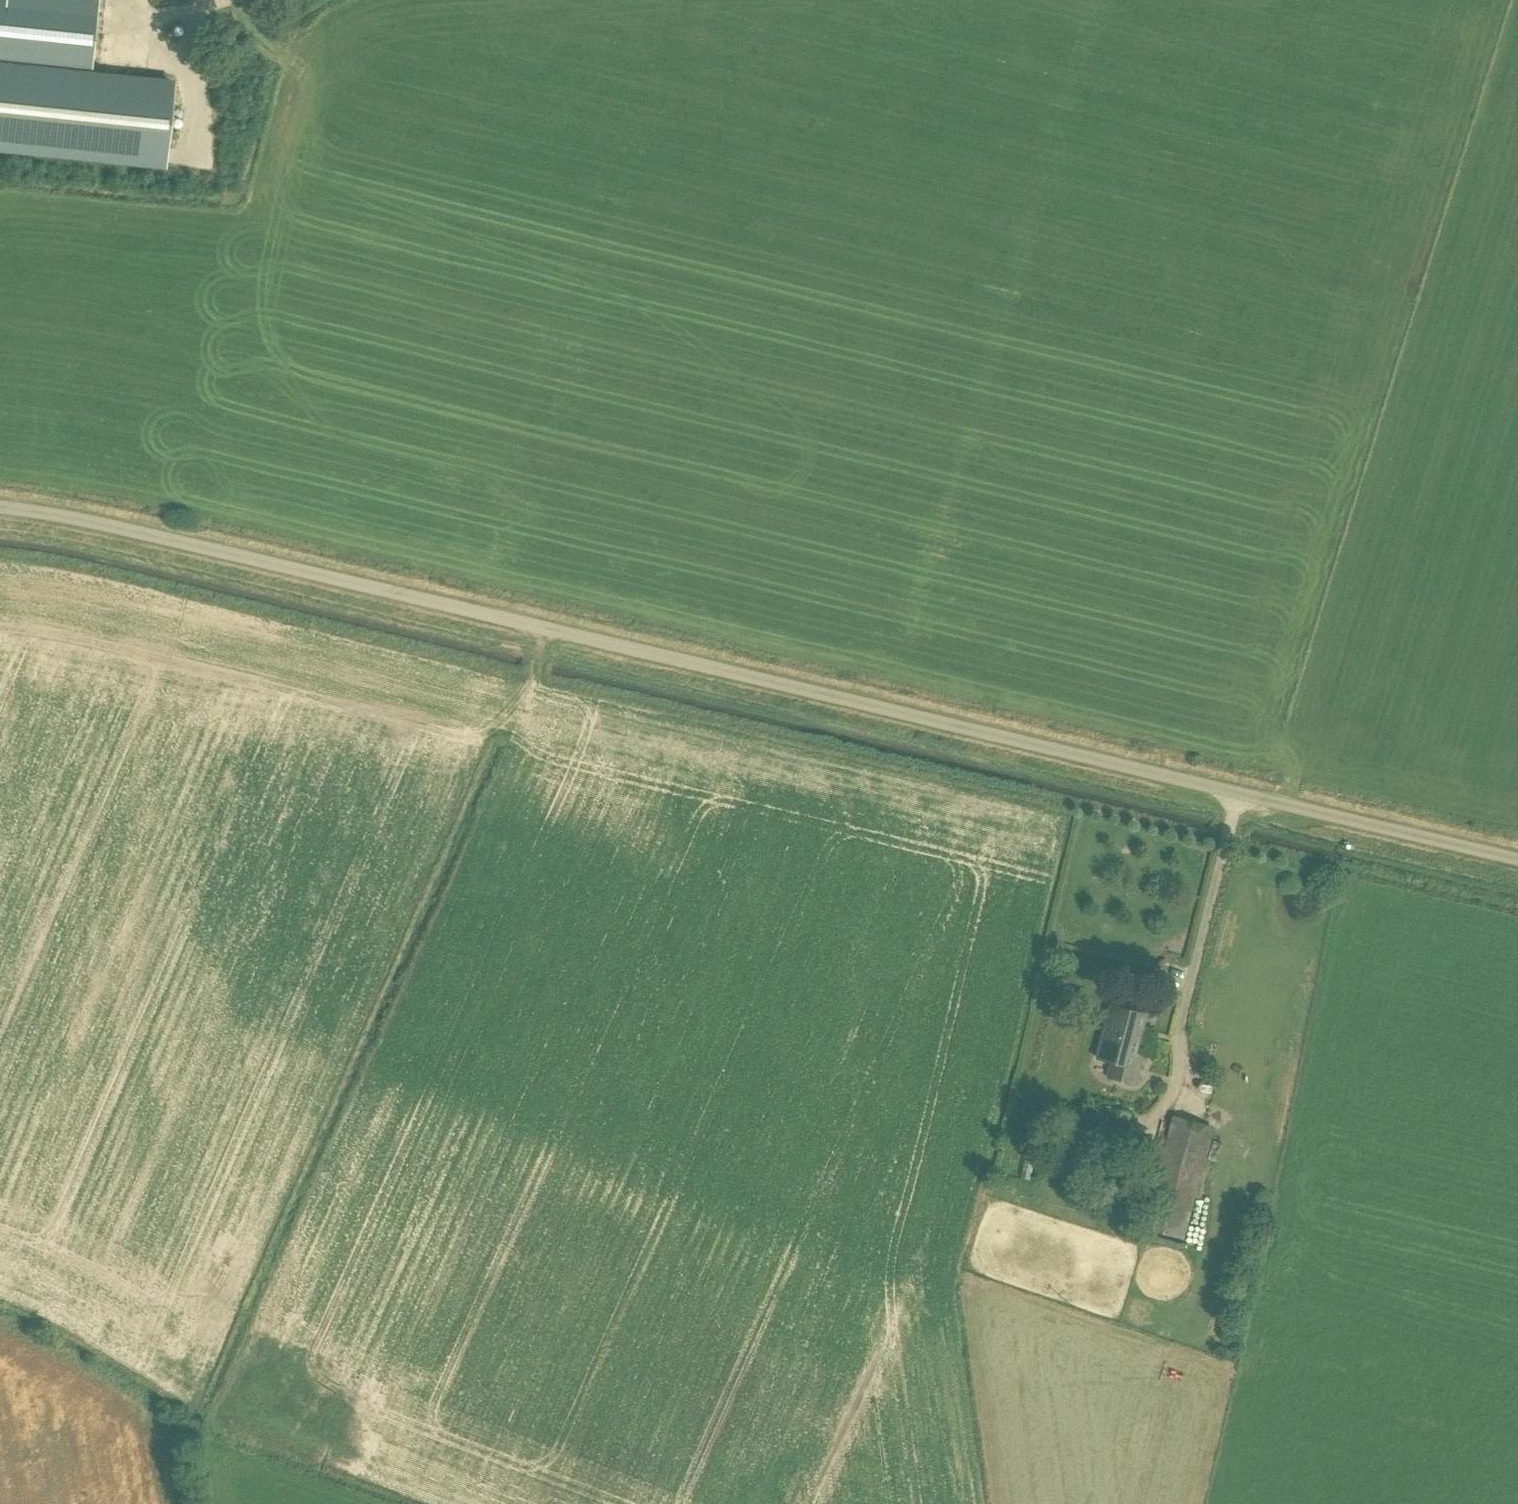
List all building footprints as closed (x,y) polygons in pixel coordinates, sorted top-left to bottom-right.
[(165,172),(174,86),(90,77),(98,0),(0,0),(0,154),(165,172)] [(1135,1084),(1143,1057),(1136,1055),(1147,1015),(1112,1006),(1098,1058),(1113,1062),(1109,1077),(1135,1084)] [(1185,1239),(1215,1126),(1173,1115),(1143,1228),(1185,1239)]
